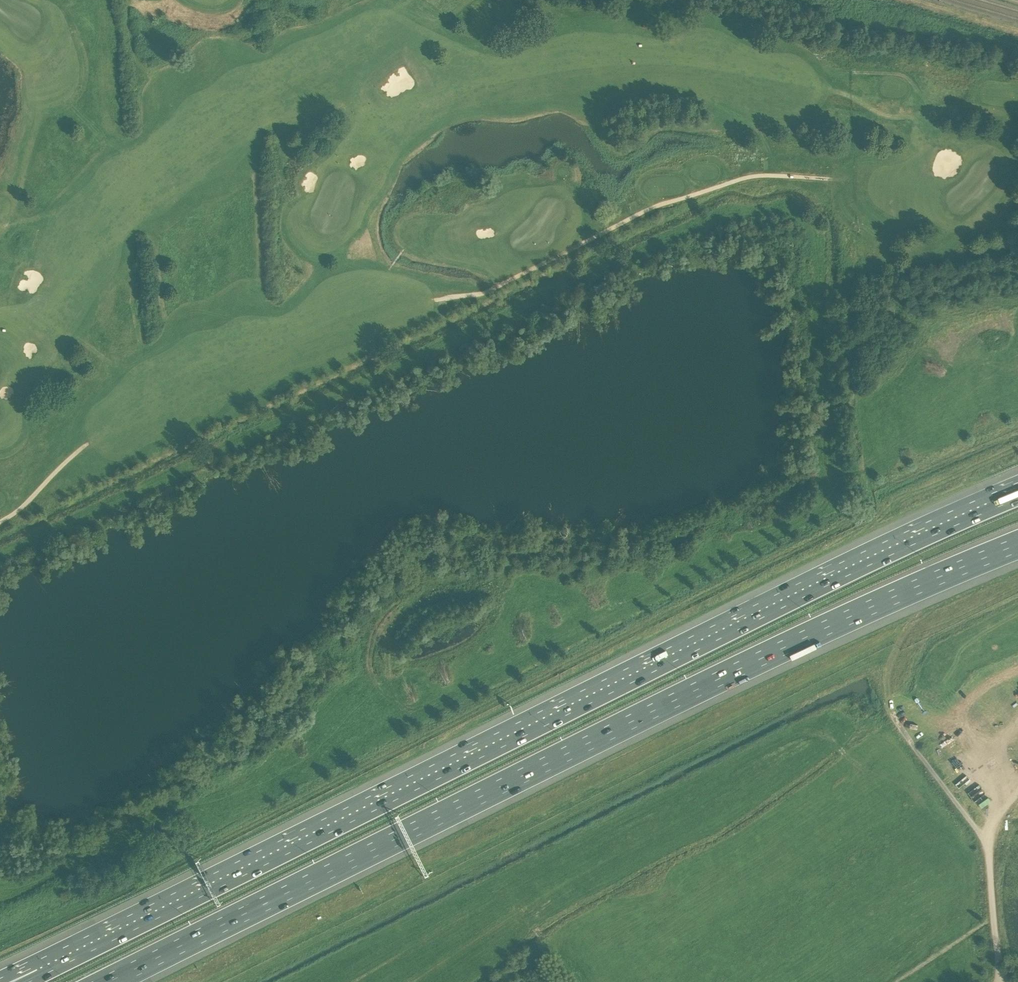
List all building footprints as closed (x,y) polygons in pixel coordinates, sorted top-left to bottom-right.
[(135,977),(137,981),(150,974),(148,971),(135,977)]
